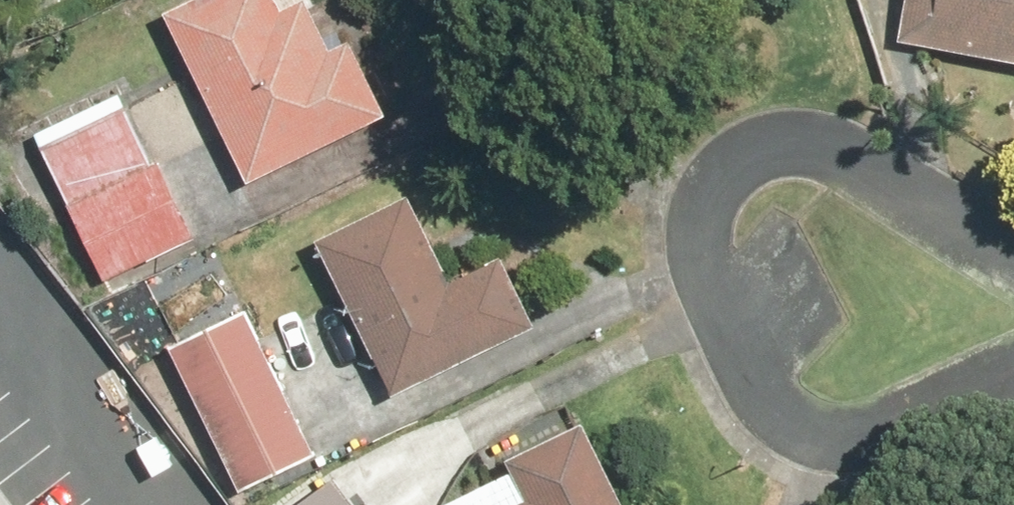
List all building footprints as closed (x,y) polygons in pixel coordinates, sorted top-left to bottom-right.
[(165,15),(249,184),(390,114),(352,38),(333,47),(310,0),(196,0),(165,15)] [(900,43),(1013,62),(1013,0),(907,0),(900,43)] [(124,95),(36,137),(104,283),(193,242),(124,95)] [(410,195),(317,240),(393,397),(540,326),(506,256),(452,282),(410,195)] [(244,311),(172,346),(239,488),(312,453),(244,311)] [(585,430),(434,504),(622,504),(585,430)] [(293,504),(348,504),(325,478),(293,504)]
